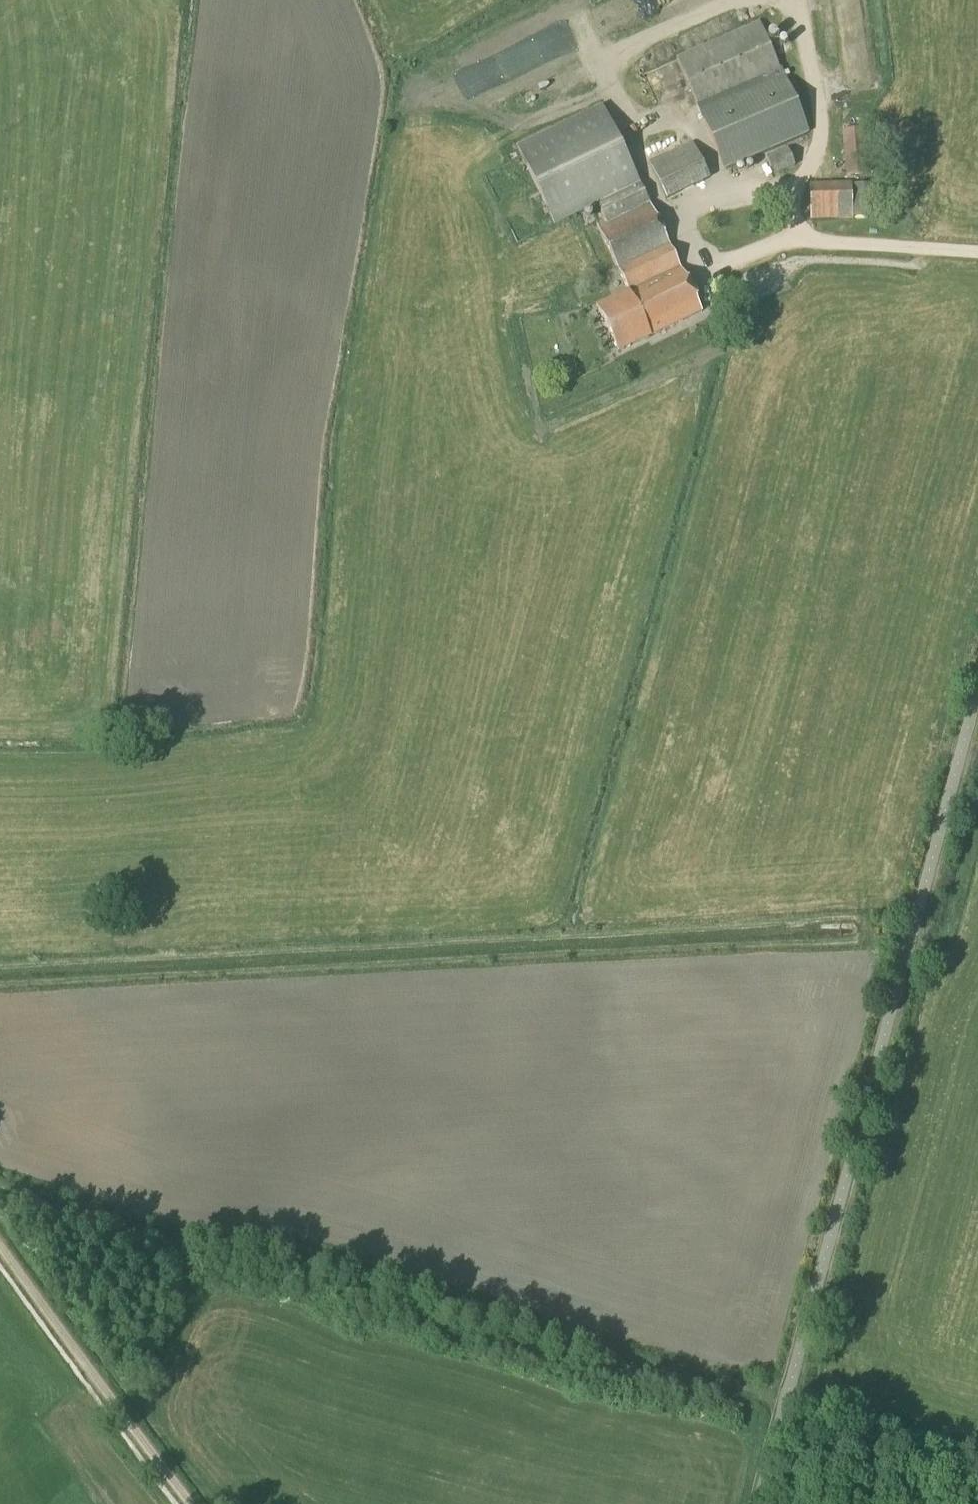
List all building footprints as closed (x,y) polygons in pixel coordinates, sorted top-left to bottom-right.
[(726,172),(800,140),(799,139),(810,135),(781,72),(760,23),(677,59),(698,109),(724,171),(726,170),(726,172)] [(597,227),(629,293),(597,308),(618,354),(650,338),(650,337),(701,312),(680,269),(602,108),(517,149),(554,225),(597,205),(605,223),(597,227)] [(845,177),(846,177),(868,175),(865,130),(842,131),(845,177)] [(667,201),(710,180),(693,142),(649,163),(667,201)] [(774,176),(795,168),(788,149),(766,159),(774,176)] [(852,187),(851,183),(809,185),(810,220),(853,219),(853,220),(878,218),(876,185),(852,187)]
